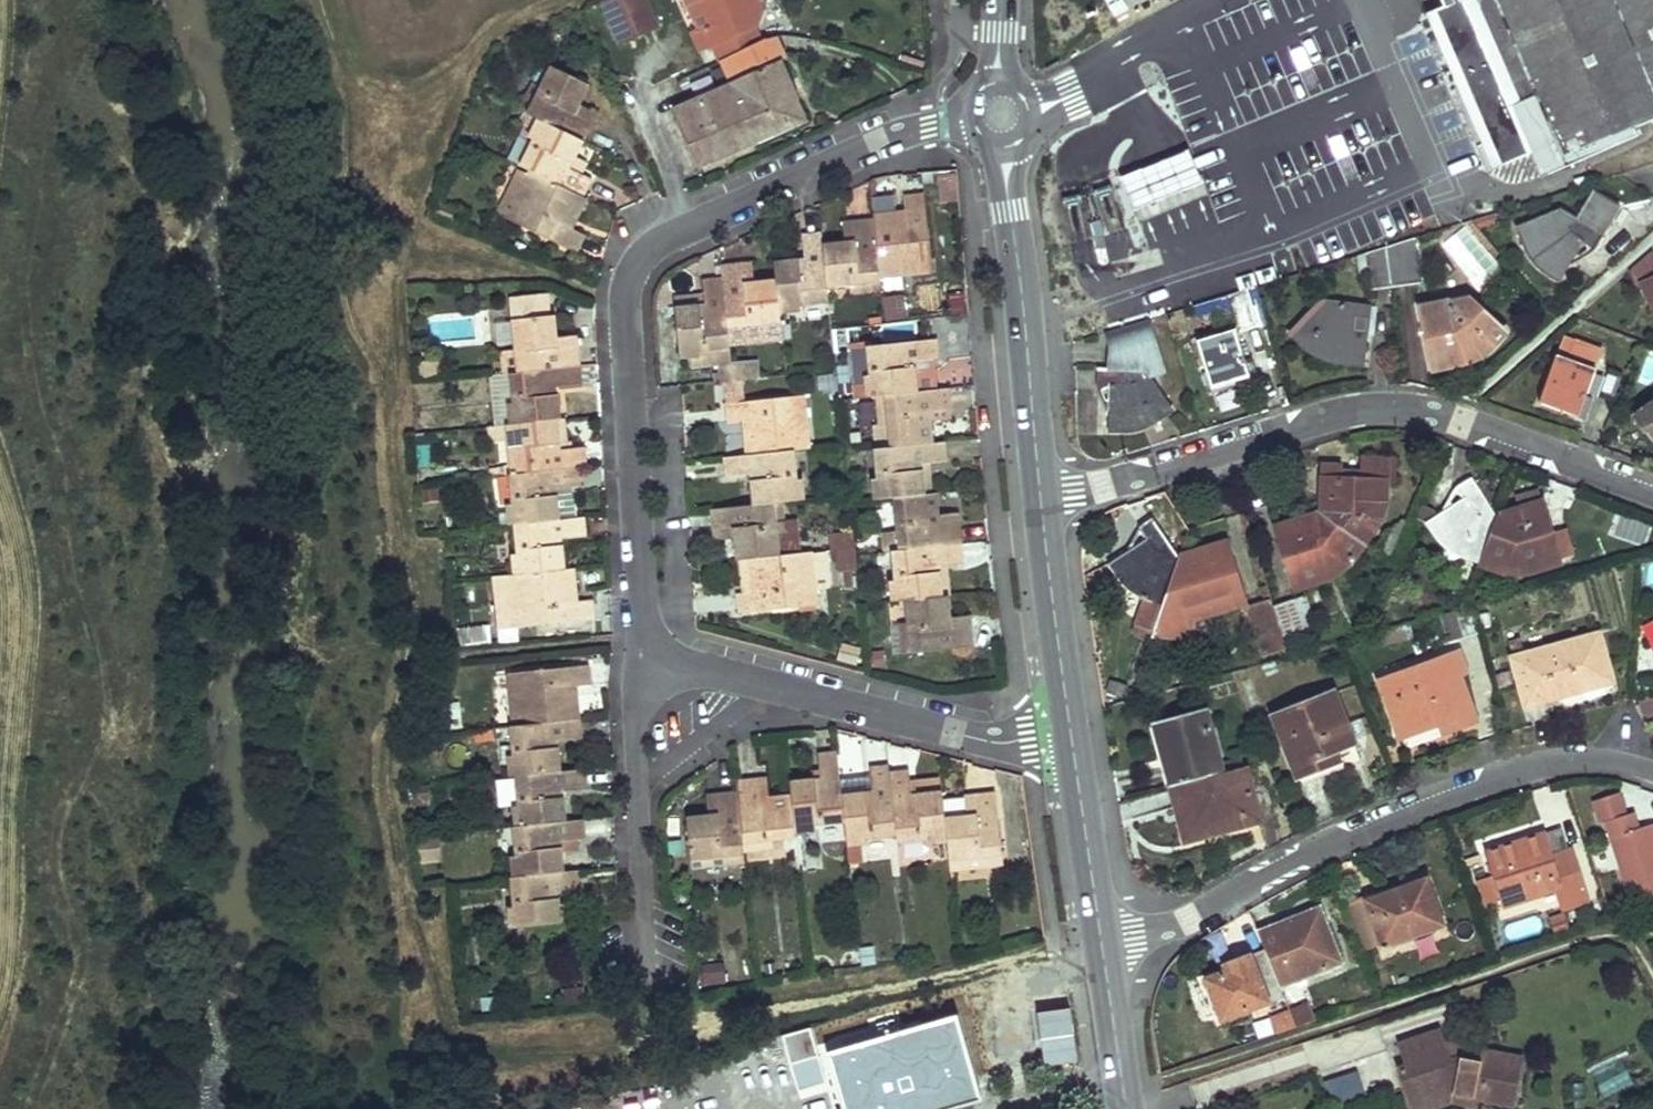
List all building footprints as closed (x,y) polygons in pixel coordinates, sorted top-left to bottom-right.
[(620,41),(657,25),(646,0),(607,0),(602,2),(620,41)] [(694,15),(701,13),(705,6),(702,0),(696,0),(688,3),(694,15)] [(705,6),(701,13),(706,22),(691,28),(703,50),(710,47),(755,27),(762,11),(757,1),(758,0),(702,0),(705,6)] [(1652,120),(1652,0),(1440,0),(1443,6),(1427,13),(1441,49),(1493,172),(1532,156),(1541,176),(1637,136),(1634,128),(1652,120)] [(760,39),(755,27),(710,47),(715,59),(729,53),(760,39)] [(755,146),(806,121),(778,62),(777,62),(763,37),(760,39),(729,53),(740,79),(726,84),(727,87),(753,142),(755,146)] [(542,123),(583,143),(592,126),(575,118),(578,111),(588,91),(550,72),(539,92),(526,116),(542,123)] [(532,87),(519,112),(526,116),(539,92),(532,87)] [(727,87),(672,112),(699,167),(753,142),(727,87)] [(575,118),(592,126),(595,120),(578,111),(575,118)] [(569,171),(583,143),(542,123),(519,168),(529,173),(582,198),(590,181),(569,171)] [(1200,185),(1188,152),(1120,177),(1133,210),(1200,185)] [(584,199),(582,198),(529,173),(505,220),(575,255),(584,237),(572,231),(579,216),(586,200),(584,199)] [(1524,244),(1532,258),(1535,262),(1540,269),(1548,277),(1558,282),(1581,243),(1594,251),(1619,208),(1593,191),(1576,219),(1559,210),(1516,229),(1522,244),(1524,244)] [(872,221),(878,284),(931,279),(923,200),(903,201),(905,214),(871,216),(872,221)] [(879,287),(878,284),(872,221),(851,223),(853,245),(844,246),(821,247),(826,291),(849,289),(879,287)] [(853,245),(851,223),(842,223),(844,246),(853,245)] [(827,307),(826,291),(821,247),(820,237),(800,238),(802,260),(773,262),(774,281),(777,311),(827,307)] [(1422,283),(1415,238),(1385,247),(1392,288),(1422,283)] [(1392,288),(1385,247),(1365,253),(1371,291),(1392,288)] [(1652,253),(1630,273),(1635,284),(1646,281),(1652,297),(1652,254),(1652,253)] [(751,283),(750,264),(741,265),(742,283),(751,283)] [(781,342),(777,311),(774,281),(751,283),(742,283),(741,265),(719,266),(720,279),(728,347),(781,342)] [(678,355),(728,350),(728,347),(720,279),(702,281),(702,293),(703,305),(674,307),(678,355)] [(850,296),(879,295),(879,287),(849,289),(850,296)] [(1266,323),(1255,287),(1228,296),(1239,331),(1266,323)] [(903,292),(880,294),(883,320),(905,317),(903,292)] [(838,298),(839,318),(879,317),(879,297),(838,298)] [(1488,349),(1494,344),(1495,344),(1506,333),(1471,300),(1448,304),(1447,303),(1421,308),(1433,368),(1457,364),(1468,360),(1473,358),(1482,353),(1488,349)] [(1336,363),(1365,367),(1372,306),(1343,302),(1341,304),(1321,301),(1292,334),(1303,344),(1301,347),(1316,360),(1320,354),(1324,358),(1328,361),(1331,362),(1336,363)] [(557,341),(555,318),(511,323),(513,345),(516,376),(579,369),(577,347),(558,349),(557,341)] [(1150,374),(1148,321),(1106,333),(1111,349),(1110,370),(1095,369),(1095,385),(1108,386),(1109,430),(1124,430),(1133,429),(1138,428),(1148,425),(1157,420),(1158,419),(1159,421),(1173,412),(1150,374)] [(1211,390),(1248,379),(1235,333),(1198,344),(1211,390)] [(557,341),(558,349),(577,347),(575,339),(557,341)] [(1557,356),(1540,403),(1578,417),(1602,350),(1575,340),(1568,360),(1557,356)] [(884,398),(918,395),(915,364),(938,363),(937,343),(867,350),(872,399),(876,399),(884,398)] [(513,345),(504,346),(507,377),(516,376),(513,345)] [(730,367),(732,383),(754,381),(752,365),(730,367)] [(516,376),(507,377),(485,379),(490,428),(517,425),(558,422),(562,421),(559,393),(581,391),(579,369),(516,376)] [(948,392),(918,395),(884,398),(887,428),(889,450),(935,445),(933,423),(932,414),(950,412),(948,392)] [(887,428),(884,398),(876,399),(878,429),(887,428)] [(744,457),(793,452),(809,451),(805,400),(727,406),(728,427),(742,426),(744,457)] [(1652,438),(1652,406),(1635,419),(1645,432),(1647,432),(1652,438)] [(933,423),(951,422),(950,412),(932,414),(933,423)] [(558,422),(517,425),(518,442),(522,475),(579,469),(585,469),(583,449),(561,452),(558,422)] [(517,425),(490,428),(483,430),(486,445),(518,442),(517,425)] [(946,444),(935,445),(889,450),(872,452),(877,501),(895,499),(926,496),(924,466),(948,463),(946,444)] [(744,457),(726,459),(729,478),(751,475),(754,507),(772,505),(781,504),(798,503),(793,452),(744,457)] [(1382,491),(1382,482),(1392,483),(1392,460),(1362,459),(1361,478),(1336,477),(1336,468),(1322,469),(1321,497),(1324,497),(1323,515),(1362,545),(1373,530),(1370,529),(1373,524),(1377,516),(1379,509),(1381,502),(1382,496),(1382,491)] [(579,469),(522,475),(512,476),(518,526),(561,522),(558,493),(581,491),(579,469)] [(1464,558),(1479,564),(1495,519),(1484,504),(1485,503),(1471,479),(1454,489),(1461,501),(1424,523),(1428,529),(1435,536),(1440,541),(1448,547),(1456,552),(1459,554),(1465,556),(1464,558)] [(938,495),(926,496),(895,499),(897,522),(899,552),(962,545),(960,525),(941,527),(940,517),(938,495)] [(1507,571),(1519,571),(1529,570),(1540,569),(1546,567),(1559,563),(1543,502),(1512,511),(1513,515),(1495,519),(1479,564),(1495,570),(1496,568),(1507,571)] [(775,534),(784,533),(781,504),(772,505),(775,534)] [(754,507),(712,511),(714,533),(734,531),(734,539),(736,561),(749,560),(778,558),(775,534),(772,505),(754,507)] [(1362,545),(1323,515),(1304,522),(1303,521),(1276,530),(1294,587),(1317,580),(1325,576),(1331,573),(1336,570),(1341,565),(1345,561),(1350,556),(1353,558),(1362,545)] [(960,525),(959,516),(940,517),(941,527),(960,525)] [(1614,536),(1638,543),(1644,523),(1620,516),(1614,536)] [(1166,546),(1151,519),(1138,527),(1147,541),(1110,565),(1118,578),(1131,590),(1144,597),(1132,628),(1152,635),(1191,639),(1193,611),(1204,611),(1229,605),(1242,602),(1225,543),(1193,552),(1193,555),(1177,560),(1166,546)] [(583,520),(561,522),(518,526),(523,574),(565,570),(562,541),(585,538),(584,529),(583,520)] [(897,522),(887,522),(889,553),(899,552),(897,522)] [(714,533),(715,541),(734,539),(734,531),(714,533)] [(830,570),(855,569),(853,531),(829,532),(830,570)] [(964,566),(962,545),(899,552),(889,553),(895,603),(905,602),(941,598),(939,568),(964,566)] [(739,594),(740,615),(815,609),(810,555),(778,558),(749,560),(752,593),(739,594)] [(575,569),(565,570),(523,574),(513,576),(518,628),(593,620),(591,601),(578,602),(575,569)] [(949,598),(941,598),(905,602),(907,623),(910,653),(972,649),(969,624),(951,627),(950,618),(949,598)] [(1258,651),(1283,643),(1270,601),(1245,608),(1258,651)] [(1283,633),(1299,628),(1291,601),(1275,607),(1283,633)] [(1463,638),(1478,634),(1472,610),(1457,614),(1463,638)] [(951,627),(969,624),(969,617),(950,618),(951,627)] [(898,624),(900,653),(910,653),(907,623),(898,624)] [(1152,635),(1132,628),(1129,635),(1149,644),(1152,635)] [(1611,682),(1597,634),(1514,658),(1528,705),(1611,682)] [(1447,643),(1430,650),(1434,662),(1451,656),(1447,643)] [(1444,734),(1474,723),(1457,674),(1465,671),(1458,653),(1451,656),(1434,662),(1379,682),(1400,739),(1440,724),(1444,734)] [(514,729),(580,722),(578,691),(591,689),(589,670),(511,677),(514,729)] [(1352,744),(1332,694),(1272,718),(1296,778),(1336,762),(1332,752),(1352,744)] [(1152,724),(1169,787),(1222,773),(1204,710),(1152,724)] [(580,722),(514,729),(510,730),(514,780),(561,776),(559,747),(582,744),(580,722)] [(791,782),(793,801),(796,833),(844,828),(841,796),(836,753),(815,756),(818,780),(791,782)] [(841,796),(844,828),(847,845),(898,840),(890,776),(889,768),(866,770),(869,794),(841,796)] [(1184,841),(1257,821),(1242,768),(1222,773),(1169,787),(1184,841)] [(561,776),(514,780),(519,830),(565,825),(563,797),(587,795),(585,773),(561,776)] [(890,776),(898,840),(898,846),(947,841),(944,820),(941,795),(911,798),(907,774),(890,776)] [(758,784),(760,802),(770,802),(768,783),(758,784)] [(739,786),(740,801),(745,851),(773,848),(797,846),(796,833),(793,801),(770,802),(760,802),(758,784),(739,786)] [(1568,788),(1536,797),(1544,829),(1577,821),(1568,788)] [(1631,902),(1652,895),(1652,842),(1648,829),(1639,832),(1633,817),(1627,819),(1618,797),(1595,805),(1600,827),(1605,825),(1631,902)] [(944,820),(947,841),(949,864),(975,861),(999,859),(994,798),(974,798),(976,819),(966,820),(944,820)] [(966,820),(976,819),(974,798),(964,799),(966,820)] [(712,824),(689,826),(693,868),(717,866),(746,863),(746,861),(745,851),(740,801),(720,802),(721,823),(712,824)] [(721,823),(720,802),(711,803),(712,824),(721,823)] [(584,823),(565,825),(519,830),(514,830),(518,880),(565,875),(562,845),(585,843),(584,823)] [(1560,902),(1583,894),(1573,864),(1557,869),(1549,844),(1545,833),(1485,853),(1493,878),(1503,907),(1556,890),(1560,902)] [(439,834),(415,836),(417,862),(441,860),(439,834)] [(1557,869),(1573,864),(1565,839),(1549,844),(1557,869)] [(775,858),(773,848),(745,851),(746,861),(775,858)] [(1000,867),(999,859),(975,861),(976,869),(1000,867)] [(747,874),(746,863),(717,866),(717,876),(747,874)] [(565,875),(518,880),(512,880),(517,932),(563,929),(561,896),(585,896),(583,873),(565,875)] [(1381,950),(1446,926),(1428,878),(1362,902),(1379,946),(1381,950)] [(1493,878),(1476,885),(1486,915),(1504,910),(1503,907),(1493,878)] [(1379,946),(1362,902),(1347,908),(1363,952),(1379,946)] [(1265,951),(1279,987),(1340,963),(1318,909),(1258,933),(1265,951)] [(1555,936),(1563,933),(1570,931),(1565,914),(1550,918),(1555,936)] [(1284,999),(1279,987),(1265,951),(1225,967),(1227,972),(1208,980),(1225,1023),(1284,999)] [(724,982),(723,961),(701,962),(702,983),(724,982)] [(1296,1018),(1316,1011),(1311,997),(1291,1004),(1296,1018)] [(981,1101),(958,1012),(828,1055),(843,1108),(954,1108),(981,1101)] [(829,1090),(811,1031),(783,1039),(800,1098),(829,1090)] [(1404,1066),(1395,1070),(1406,1103),(1429,1095),(1426,1086),(1445,1080),(1451,1081),(1449,1095),(1470,1099),(1508,1106),(1518,1059),(1458,1047),(1456,1059),(1445,1062),(1439,1044),(1435,1033),(1396,1046),(1404,1066)] [(1458,1047),(1439,1044),(1445,1062),(1456,1059),(1458,1047)] [(1624,1062),(1590,1075),(1599,1098),(1633,1084),(1624,1062)] [(1333,1101),(1364,1089),(1355,1068),(1325,1080),(1333,1101)] [(1429,1095),(1406,1103),(1408,1108),(1426,1108),(1444,1103),(1470,1107),(1470,1099),(1449,1095),(1451,1081),(1445,1080),(1426,1086),(1429,1095)] [(672,1097),(630,1108),(676,1108),(672,1097)]
